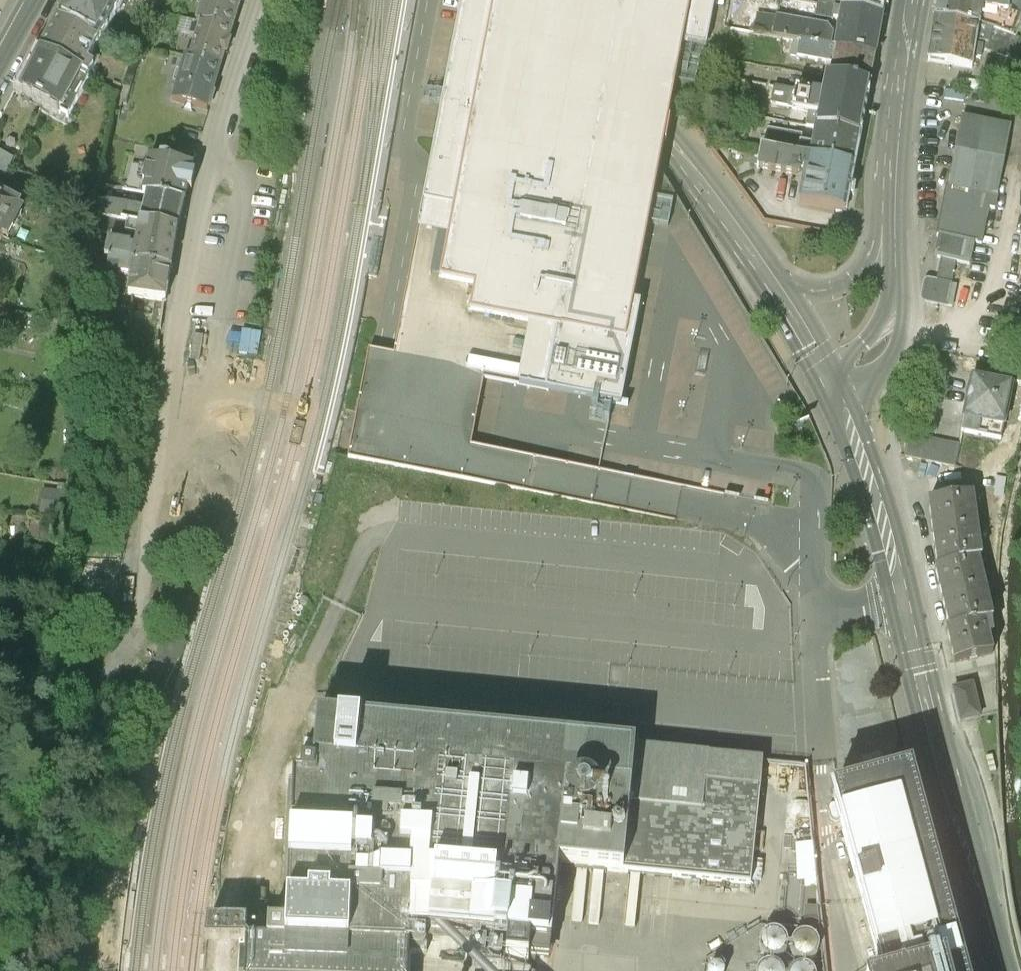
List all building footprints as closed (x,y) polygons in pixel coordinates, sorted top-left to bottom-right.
[(59,18),(100,40),(121,0),(70,0),(59,18)] [(197,21),(202,22),(232,32),(243,0),(203,0),(197,21)] [(692,0),(457,0),(390,357),(381,356),(369,354),(348,466),(463,487),(469,464),(470,454),(472,444),(483,384),(516,390),(620,409),(639,306),(635,306),(659,180),(666,141),(692,0)] [(841,9),(843,10),(882,17),(885,0),(843,0),(841,9)] [(936,18),(979,25),(979,26),(1016,38),(1020,25),(1020,0),(939,0),(936,18)] [(841,9),(818,5),(816,16),(841,21),(843,10),(841,9)] [(882,17),(843,10),(841,21),(837,43),(832,42),(833,37),(829,29),(778,20),(774,38),(800,43),(875,57),(882,17)] [(778,20),(758,16),(755,34),(774,38),(778,20)] [(100,40),(59,18),(42,50),(81,72),(88,76),(94,65),(87,62),(100,40)] [(979,25),(936,18),(928,62),(972,69),(973,59),(980,61),(982,48),(975,47),(979,26),(979,25)] [(232,32),(202,22),(191,57),(222,66),(225,56),(226,56),(230,44),(229,43),(232,32)] [(875,57),(800,43),(797,57),(833,63),(830,79),(869,86),(875,57)] [(81,72),(42,50),(21,88),(60,110),(81,72)] [(191,57),(186,55),(172,99),(208,111),(222,66),(191,57)] [(830,79),(827,78),(823,96),(774,87),(771,104),(792,108),(791,110),(810,113),(807,126),(817,128),(860,136),(869,86),(830,79)] [(1010,128),(962,119),(949,188),(996,197),(1010,128)] [(860,136),(817,128),(814,146),(801,143),(803,136),(768,129),(764,151),(803,158),(854,168),(860,136)] [(8,170),(16,149),(0,143),(0,167),(8,170)] [(196,153),(174,148),(171,160),(193,165),(196,153)] [(764,151),(761,150),(758,169),(796,176),(800,174),(800,171),(803,158),(764,151)] [(171,160),(172,156),(161,153),(160,157),(149,154),(147,164),(143,178),(145,182),(143,190),(147,191),(184,200),(187,187),(192,188),(195,174),(191,173),(193,165),(171,160)] [(854,168),(803,158),(800,171),(807,172),(801,204),(846,213),(854,168)] [(147,164),(131,160),(125,186),(143,190),(145,182),(143,178),(147,164)] [(949,188),(947,188),(937,237),(941,237),(973,243),(980,244),(986,207),(994,209),(996,197),(949,188)] [(0,235),(19,202),(0,191),(0,235)] [(184,200),(147,191),(144,206),(140,220),(177,228),(184,200)] [(144,206),(94,195),(90,209),(135,219),(140,221),(140,220),(144,206)] [(135,219),(90,209),(88,223),(132,232),(135,219)] [(177,228),(140,220),(140,221),(135,219),(132,232),(138,233),(135,246),(132,259),(170,267),(175,239),(176,239),(177,228)] [(973,243),(941,237),(937,257),(940,258),(940,259),(955,262),(969,264),(973,243)] [(130,243),(108,238),(105,253),(109,254),(132,259),(135,246),(130,245),(130,243)] [(105,253),(85,249),(83,265),(105,269),(109,254),(105,253)] [(132,259),(109,254),(105,269),(131,275),(128,290),(133,291),(165,298),(170,267),(132,259)] [(955,262),(940,259),(936,284),(951,287),(955,262)] [(951,287),(936,284),(932,304),(952,307),(955,287),(951,287)] [(165,298),(133,291),(124,354),(157,358),(165,298)] [(1013,367),(1010,382),(1020,384),(1020,368),(1013,367)] [(1011,387),(972,380),(961,432),(1001,440),(1011,387)] [(958,445),(909,435),(905,458),(926,462),(948,466),(954,468),(958,445)] [(948,466),(926,462),(930,502),(953,499),(948,466)] [(315,481),(312,492),(318,494),(321,483),(315,481)] [(930,502),(929,502),(938,568),(978,560),(981,559),(972,496),(953,499),(930,502)] [(978,560),(935,569),(949,629),(984,621),(993,619),(978,560)] [(992,654),(984,621),(949,629),(946,630),(954,663),(992,654)] [(972,685),(954,690),(962,722),(980,717),(972,685)] [(635,749),(318,717),(315,744),(311,744),(310,754),(314,754),(314,759),(567,785),(567,784),(630,790),(635,749)] [(763,761),(635,749),(630,790),(622,873),(750,886),(763,761)] [(409,933),(469,938),(467,960),(488,962),(488,960),(536,964),(536,956),(548,957),(549,945),(550,946),(558,866),(561,867),(562,866),(605,870),(605,871),(622,873),(630,790),(567,784),(567,785),(314,759),(313,766),(304,765),(302,767),(301,777),(293,776),(293,780),(294,780),(288,904),(287,926),(268,925),(268,924),(247,923),(245,943),(246,943),(245,970),(407,970),(409,933)] [(833,794),(881,970),(933,970),(962,963),(911,773),(833,794)] [(814,840),(799,841),(800,870),(816,869),(814,840)] [(785,948),(786,943),(785,938),(782,933),(777,930),(772,929),(766,930),(762,933),(759,938),(758,943),(759,948),(762,953),(766,956),(772,957),(777,956),(782,953),(785,948)] [(818,951),(819,946),(817,941),(814,936),(810,933),(804,932),(799,933),(794,936),(791,941),(790,946),(791,952),(794,956),(799,959),(804,960),(810,959),(814,956),(818,951)]
